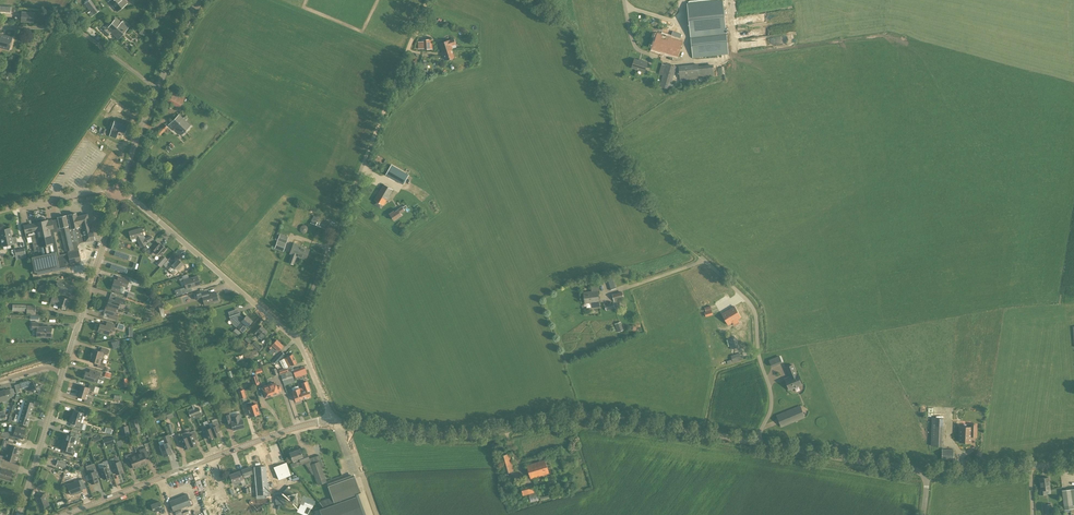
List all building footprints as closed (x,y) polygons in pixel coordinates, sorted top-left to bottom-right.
[(84,3),(92,16),(98,12),(90,0),(84,3)] [(127,3),(124,0),(111,0),(109,2),(117,12),(127,3)] [(691,34),(693,58),(728,54),(726,30),(723,0),(687,4),(691,34)] [(155,19),(170,17),(169,11),(155,13),(155,19)] [(33,22),(34,13),(22,12),(21,21),(33,22)] [(118,39),(129,27),(122,22),(121,22),(115,17),(111,21),(113,22),(111,24),(108,22),(101,30),(108,36),(111,33),(118,39)] [(152,32),(155,23),(144,19),(140,27),(152,32)] [(672,36),(681,39),(683,33),(673,30),(672,36)] [(683,41),(673,38),(657,33),(652,49),(678,57),(683,41)] [(12,37),(0,34),(0,48),(9,50),(12,37)] [(419,48),(422,48),(422,50),(432,49),(432,39),(421,40),(421,41),(418,42),(419,48)] [(452,46),(456,44),(454,39),(450,40),(439,43),(442,52),(451,49),(452,49),(453,49),(452,46)] [(442,52),(443,55),(444,55),(446,60),(454,57),(452,49),(451,49),(442,52)] [(645,72),(648,62),(641,60),(641,61),(634,59),(632,67),(640,70),(640,71),(645,72)] [(666,63),(664,70),(660,69),(659,74),(663,75),(659,86),(670,89),(676,67),(666,63)] [(679,66),(680,78),(676,77),(675,81),(679,82),(680,80),(700,78),(698,64),(679,66)] [(179,108),(185,96),(174,90),(168,102),(179,108)] [(116,102),(111,99),(103,109),(109,113),(116,102)] [(190,126),(183,118),(179,115),(170,124),(175,129),(181,135),(190,126)] [(125,134),(128,124),(115,120),(109,136),(116,138),(118,131),(125,134)] [(158,137),(168,128),(164,124),(159,130),(158,129),(154,133),(158,137)] [(110,143),(108,146),(118,154),(121,151),(110,143)] [(392,165),(386,174),(403,184),(409,175),(392,165)] [(384,206),(393,190),(384,184),(374,200),(384,206)] [(394,211),(390,214),(394,220),(402,215),(401,214),(400,213),(405,210),(404,210),(407,207),(406,205),(403,207),(402,207),(398,210),(398,209),(394,212),(394,211)] [(81,261),(79,252),(79,251),(78,251),(77,247),(78,245),(79,243),(81,242),(83,242),(83,241),(85,240),(86,242),(95,240),(92,228),(91,228),(87,214),(77,216),(76,213),(69,215),(66,216),(66,215),(58,217),(59,219),(61,227),(62,230),(66,251),(68,250),(69,253),(68,253),(69,255),(71,263),(71,266),(80,264),(79,261),(81,261)] [(327,230),(329,225),(321,221),(320,222),(312,218),(310,223),(327,230)] [(54,232),(62,230),(61,227),(59,219),(52,220),(54,232)] [(66,264),(71,263),(69,255),(57,258),(54,244),(53,237),(51,238),(51,234),(54,233),(54,232),(52,220),(48,221),(48,220),(35,223),(24,225),(26,237),(32,236),(35,254),(29,255),(32,272),(37,271),(37,274),(67,268),(66,264)] [(12,237),(10,228),(0,230),(0,233),(3,246),(17,243),(16,237),(12,237)] [(144,236),(143,235),(142,228),(129,232),(131,239),(136,238),(144,236)] [(281,252),(283,252),(288,237),(280,234),(274,249),(281,251),(281,252)] [(144,236),(136,238),(141,248),(147,244),(146,244),(153,239),(151,235),(146,238),(143,235),(144,236)] [(305,260),(308,252),(309,249),(301,246),(293,243),(289,254),(291,255),(288,263),(293,265),(296,257),(305,260)] [(160,256),(163,252),(166,249),(160,244),(155,249),(151,245),(147,250),(153,256),(156,252),(160,256)] [(115,251),(114,256),(127,260),(128,260),(129,255),(115,251)] [(164,255),(157,263),(161,267),(168,259),(164,255)] [(170,272),(174,267),(177,270),(183,264),(178,259),(172,265),(168,260),(163,265),(170,272)] [(111,264),(110,268),(124,273),(126,268),(125,268),(111,264)] [(192,287),(200,284),(197,276),(189,279),(189,278),(184,279),(186,287),(180,289),(182,294),(188,292),(187,289),(192,288),(192,287)] [(127,287),(129,280),(123,278),(121,282),(114,280),(111,290),(119,292),(121,286),(127,287)] [(610,290),(616,288),(613,278),(607,280),(610,290)] [(70,292),(72,287),(57,282),(56,288),(70,292)] [(585,304),(591,303),(591,308),(600,307),(597,285),(591,285),(592,291),(584,292),(585,304)] [(210,303),(218,300),(216,292),(205,295),(204,291),(194,294),(196,300),(203,298),(205,305),(210,304),(210,303)] [(614,302),(624,299),(622,291),(612,294),(614,302)] [(65,309),(68,299),(61,297),(53,295),(51,303),(58,305),(58,307),(65,309)] [(106,305),(118,309),(119,303),(123,304),(124,299),(116,297),(115,300),(109,299),(107,305),(106,305)] [(606,311),(615,308),(613,302),(605,305),(606,311)] [(154,305),(156,312),(163,310),(161,303),(154,305)] [(27,305),(27,311),(27,314),(35,314),(35,305),(27,305)] [(118,309),(106,305),(104,312),(109,314),(108,318),(116,320),(118,315),(115,314),(117,309),(118,309)] [(728,325),(741,317),(735,306),(722,314),(728,325)] [(246,315),(244,318),(240,315),(239,313),(229,316),(232,323),(236,327),(237,326),(243,332),(246,328),(252,321),(246,315)] [(31,329),(37,329),(37,337),(51,337),(51,327),(39,326),(39,322),(32,322),(31,329)] [(113,329),(115,325),(107,322),(106,326),(100,324),(98,331),(108,334),(110,328),(113,329)] [(615,324),(618,332),(624,330),(621,322),(615,324)] [(261,339),(268,332),(261,326),(258,330),(256,328),(253,332),(256,335),(259,332),(260,333),(258,336),(261,339)] [(731,350),(738,348),(735,336),(728,339),(731,350)] [(112,341),(114,348),(120,346),(118,339),(112,341)] [(271,349),(273,346),(278,351),(283,346),(276,340),(273,344),(272,343),(268,347),(271,349)] [(260,352),(263,348),(261,345),(260,346),(254,341),(251,345),(260,352)] [(91,353),(91,355),(101,358),(103,358),(104,354),(107,355),(108,349),(102,347),(100,351),(92,349),(91,353)] [(253,355),(258,353),(256,350),(242,354),(244,360),(247,359),(247,360),(254,358),(253,355)] [(275,365),(285,354),(281,351),(272,362),(275,365)] [(733,363),(741,360),(739,353),(731,355),(733,363)] [(288,367),(297,363),(292,354),(284,359),(288,367)] [(100,362),(101,358),(91,355),(91,356),(90,361),(98,363),(97,368),(104,370),(105,364),(100,362)] [(781,355),(769,360),(773,367),(784,362),(781,355)] [(797,374),(796,374),(793,365),(787,367),(790,377),(785,379),(789,390),(802,385),(797,374)] [(307,374),(306,372),(304,366),(293,371),(295,378),(302,375),(303,375),(307,374)] [(99,379),(101,373),(90,369),(89,373),(86,372),(84,378),(94,382),(95,378),(99,379)] [(288,372),(281,374),(282,381),(293,378),(291,370),(288,372)] [(20,388),(24,387),(30,389),(29,391),(39,394),(42,384),(32,381),(32,382),(27,381),(20,383),(14,385),(16,392),(20,391),(20,388)] [(301,383),(303,388),(299,389),(303,399),(310,396),(308,390),(309,389),(307,381),(301,383)] [(271,383),(268,385),(272,395),(279,393),(278,392),(281,390),(280,386),(276,387),(275,383),(272,384),(271,383)] [(81,388),(80,392),(88,394),(89,390),(94,392),(95,386),(89,384),(88,388),(80,385),(79,388),(81,388)] [(272,395),(268,385),(265,386),(262,388),(265,398),(272,395)] [(240,399),(246,397),(243,389),(238,391),(240,399)] [(303,399),(299,389),(292,392),(296,402),(303,399)] [(80,392),(79,394),(77,393),(76,396),(85,399),(84,402),(90,404),(91,398),(87,397),(88,394),(80,392)] [(20,407),(31,410),(34,403),(20,399),(19,402),(22,402),(20,407)] [(251,417),(259,414),(257,409),(258,409),(256,404),(252,405),(251,402),(245,404),(246,407),(247,407),(248,411),(249,410),(251,417)] [(29,418),(31,410),(20,407),(18,406),(17,409),(19,410),(18,414),(29,418)] [(777,415),(781,427),(804,417),(800,406),(777,415)] [(74,410),(72,416),(81,419),(82,416),(86,416),(87,411),(81,409),(80,412),(74,410)] [(196,416),(194,410),(188,412),(191,419),(196,416)] [(29,418),(18,414),(17,419),(14,418),(14,421),(27,425),(29,418)] [(225,424),(231,423),(233,430),(244,428),(242,419),(240,414),(230,416),(230,414),(223,416),(225,424)] [(70,422),(76,424),(75,427),(82,429),(83,424),(80,423),(81,419),(72,416),(70,422)] [(136,431),(140,430),(137,418),(130,420),(132,427),(134,427),(136,431)] [(942,446),(943,418),(932,418),(931,446),(942,446)] [(211,428),(214,438),(220,435),(218,431),(221,430),(218,421),(212,423),(214,427),(211,428)] [(976,425),(971,424),(971,427),(960,427),(959,442),(971,442),(971,429),(976,429),(976,425)] [(130,435),(128,425),(120,427),(122,436),(130,435)] [(204,437),(207,435),(208,440),(214,438),(211,428),(207,429),(205,425),(200,427),(204,437)] [(15,431),(10,432),(10,435),(13,436),(23,438),(25,430),(16,427),(15,431)] [(185,433),(190,447),(196,444),(195,440),(198,439),(195,431),(189,433),(188,431),(185,433)] [(75,439),(77,440),(79,434),(74,432),(73,436),(66,434),(64,442),(73,445),(75,439)] [(190,447),(185,433),(181,434),(182,435),(176,438),(180,446),(183,445),(184,449),(190,447)] [(164,456),(172,453),(169,445),(172,444),(168,435),(162,437),(164,444),(160,446),(164,456)] [(104,445),(115,442),(113,436),(103,439),(104,445)] [(8,448),(7,452),(18,455),(20,448),(12,445),(13,442),(5,440),(3,446),(8,448)] [(71,449),(73,445),(64,442),(62,449),(65,450),(64,453),(73,456),(74,450),(71,449)] [(137,455),(140,465),(148,463),(146,458),(149,457),(146,447),(139,450),(140,454),(137,455)] [(323,466),(319,455),(309,459),(307,453),(302,455),(300,449),(290,453),(293,463),(300,461),(302,462),(303,462),(309,469),(312,468),(318,485),(326,482),(321,467),(323,466)] [(953,460),(954,449),(942,449),(942,460),(953,460)] [(8,460),(15,462),(18,455),(7,452),(6,457),(0,455),(0,456),(0,460),(7,462),(8,460)] [(131,463),(133,468),(140,465),(137,455),(132,457),(131,453),(125,455),(128,465),(131,463)] [(504,474),(514,471),(509,453),(498,457),(504,474)] [(111,469),(114,468),(116,474),(122,472),(120,466),(121,466),(120,461),(115,462),(114,458),(108,460),(111,469)] [(65,469),(67,462),(58,460),(56,466),(65,469)] [(102,462),(104,467),(99,468),(101,473),(101,472),(104,479),(110,477),(108,470),(111,469),(108,460),(102,462)] [(531,479),(549,473),(545,460),(527,465),(531,479)] [(279,480),(291,475),(286,463),(274,467),(279,480)] [(97,472),(96,468),(95,466),(87,469),(91,484),(98,482),(95,473),(97,472)] [(243,479),(242,477),(252,473),(250,467),(242,470),(242,471),(240,471),(229,475),(232,483),(240,480),(242,486),(246,484),(244,479),(243,479)] [(1,468),(0,468),(0,473),(0,477),(10,480),(12,472),(1,468)] [(322,507),(355,495),(360,493),(354,476),(327,486),(332,498),(319,503),(322,507)] [(1045,493),(1044,490),(1050,489),(1049,477),(1039,478),(1041,490),(1042,494),(1045,493)] [(70,495),(76,493),(82,490),(82,489),(86,488),(83,479),(67,485),(70,495)] [(217,479),(211,482),(216,496),(223,493),(222,491),(226,489),(224,484),(220,486),(217,479)] [(207,491),(202,493),(205,500),(216,496),(211,482),(204,484),(207,491)] [(267,483),(255,484),(257,497),(266,497),(269,496),(268,483),(267,483)] [(539,498),(537,492),(535,485),(532,486),(532,485),(521,488),(523,496),(528,495),(530,501),(539,498)] [(308,514),(311,508),(304,505),(307,497),(303,496),(302,499),(301,499),(301,497),(301,495),(300,494),(299,492),(298,491),(296,490),(294,490),(292,490),(291,490),(288,487),(283,492),(274,493),(276,504),(284,504),(286,503),(287,504),(289,505),(290,506),(292,506),(294,506),(296,506),(297,505),(298,504),(299,503),(301,504),(298,510),(308,514)] [(1062,490),(1064,507),(1073,505),(1073,489),(1062,490)] [(40,509),(49,505),(45,493),(35,497),(40,509)] [(173,512),(191,504),(187,494),(169,501),(173,512)] [(356,496),(319,509),(321,514),(363,514),(356,496)] [(154,512),(160,509),(162,514),(166,512),(164,507),(162,508),(159,501),(151,505),(154,512)] [(1052,504),(1044,505),(1045,514),(1053,514),(1052,504)]
